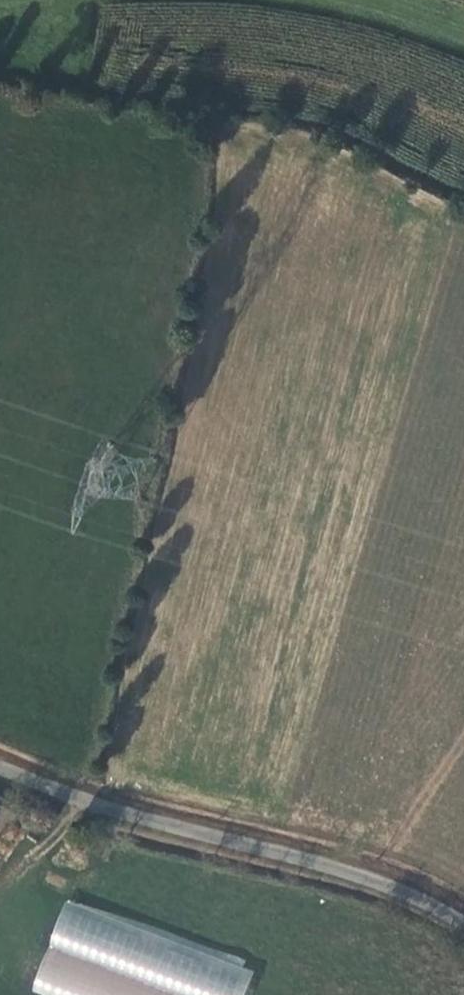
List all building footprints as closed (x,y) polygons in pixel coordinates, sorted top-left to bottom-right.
[(254,963),(60,903),(32,994),(244,994),(254,963)]
